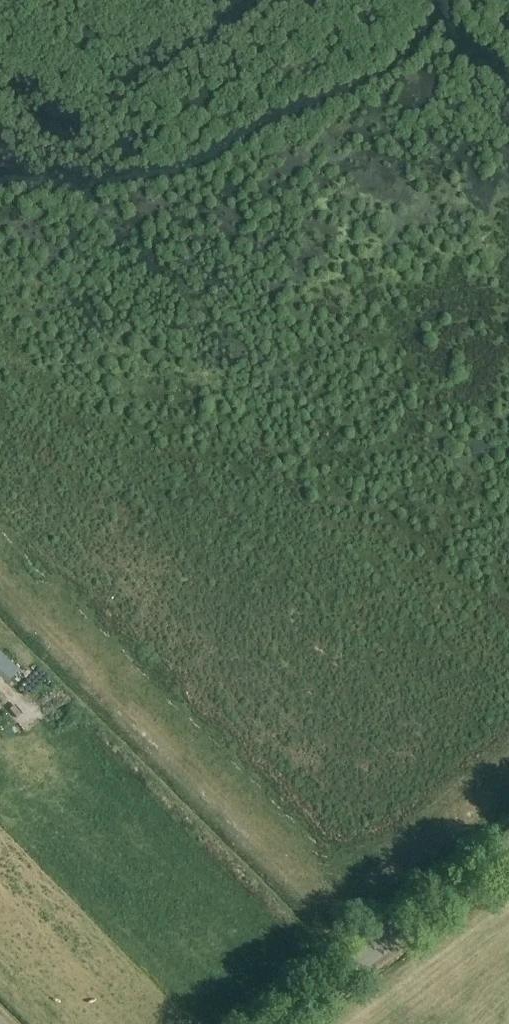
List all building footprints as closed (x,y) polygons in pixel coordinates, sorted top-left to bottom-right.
[(2,672),(9,679),(18,670),(13,665),(0,652),(0,670),(2,672)]
